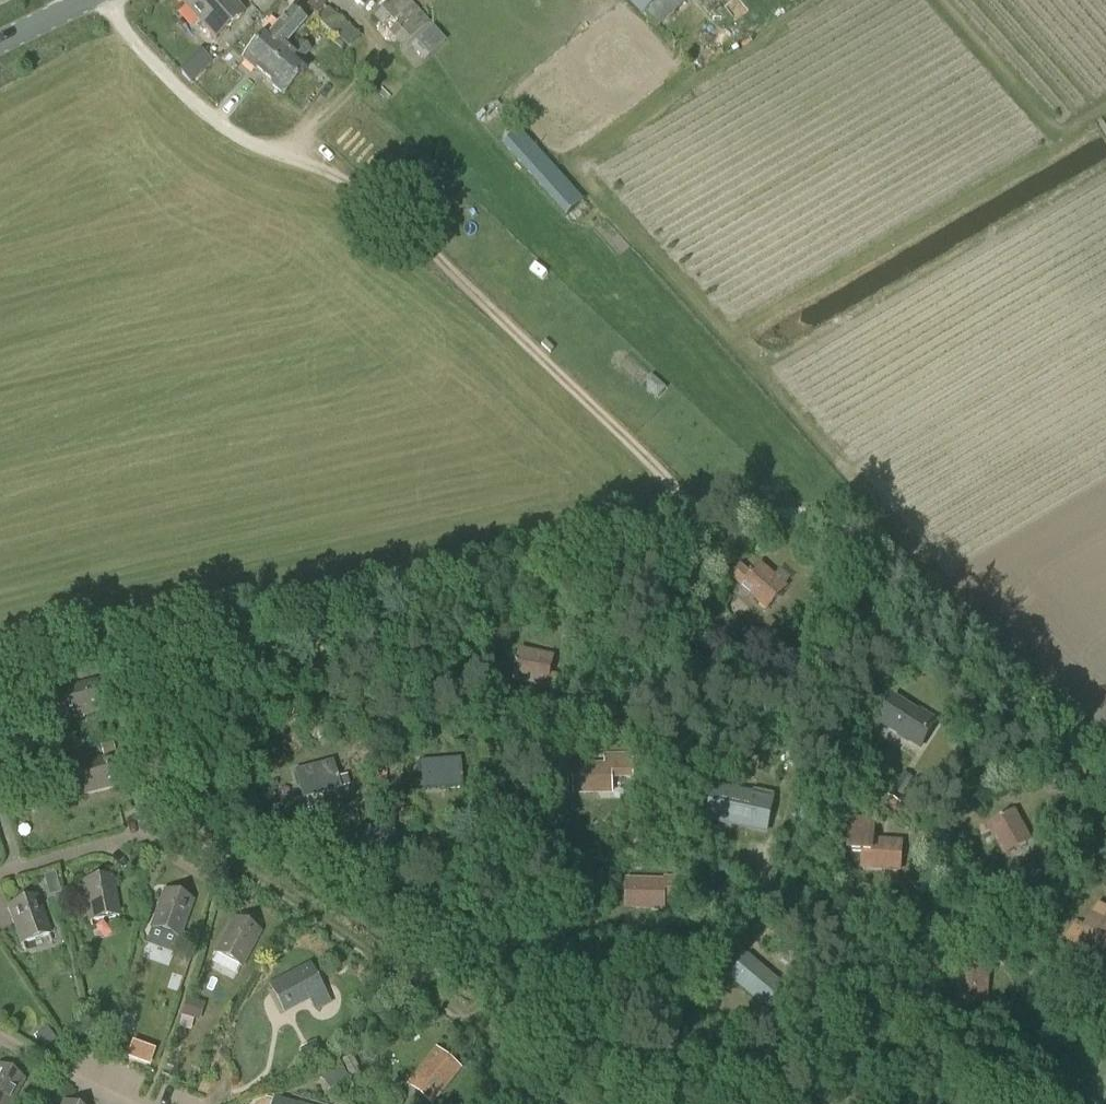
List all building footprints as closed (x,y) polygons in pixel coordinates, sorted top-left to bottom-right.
[(215,40),(243,15),(230,0),(180,0),(215,40)] [(364,8),(373,0),(356,0),(364,8)] [(402,47),(430,21),(410,0),(389,0),(373,15),(402,47)] [(658,30),(689,0),(628,0),(638,11),(644,16),(658,30)] [(334,42),(342,50),(345,46),(348,49),(359,37),(327,8),(316,21),(337,39),(334,42)] [(243,62),(263,79),(286,53),(283,51),(306,23),(290,9),(266,37),(264,36),(243,62)] [(412,47),(423,60),(445,40),(433,27),(412,47)] [(286,53),(263,79),(284,96),(306,70),(299,64),(311,50),(301,42),(289,56),(286,53)] [(190,65),(181,74),(191,84),(200,74),(190,65)] [(520,130),(516,133),(503,145),(503,146),(567,217),(586,200),(521,129),(520,130)] [(762,565),(741,588),(767,611),(788,587),(762,565)] [(514,681),(548,687),(554,657),(520,650),(514,681)] [(95,682),(57,692),(64,720),(102,710),(95,682)] [(933,726),(918,717),(920,714),(895,699),(880,723),(921,748),(936,724),(935,724),(933,726)] [(787,753),(784,766),(800,769),(803,756),(787,753)] [(117,757),(79,766),(86,794),(124,785),(117,757)] [(421,763),(424,791),(462,789),(459,760),(421,763)] [(295,771),(302,799),(339,790),(332,762),(295,771)] [(612,765),(573,766),(574,796),(612,795),(612,765)] [(711,820),(748,828),(750,819),(769,823),(775,794),(755,790),(754,795),(718,787),(711,820)] [(1032,845),(1015,812),(988,826),(1004,858),(1032,845)] [(847,853),(863,854),(861,870),(900,873),(902,843),(874,841),(875,820),(849,818),(847,853)] [(652,901),(664,902),(664,899),(678,900),(678,877),(664,877),(664,882),(626,881),(626,910),(652,910),(652,901)] [(83,884),(90,922),(118,917),(111,878),(83,884)] [(152,929),(179,939),(192,902),(165,892),(152,929)] [(36,898),(9,908),(21,945),(49,935),(36,898)] [(1085,926),(1075,921),(1063,940),(1080,951),(1088,939),(1105,952),(1105,909),(1100,905),(1085,926)] [(260,933),(234,920),(216,954),(242,968),(260,933)] [(741,988),(770,1012),(789,991),(760,965),(741,988)] [(957,1000),(988,1003),(990,969),(959,966),(957,1000)] [(308,967),(270,987),(283,1014),(323,994),(308,967)] [(185,999),(181,1016),(200,1021),(204,1003),(185,999)] [(153,1051),(132,1044),(128,1057),(148,1064),(153,1051)] [(408,1085),(430,1103),(432,1103),(461,1070),(436,1051),(408,1085)] [(23,1082),(0,1069),(0,1103),(11,1103),(23,1082)]
